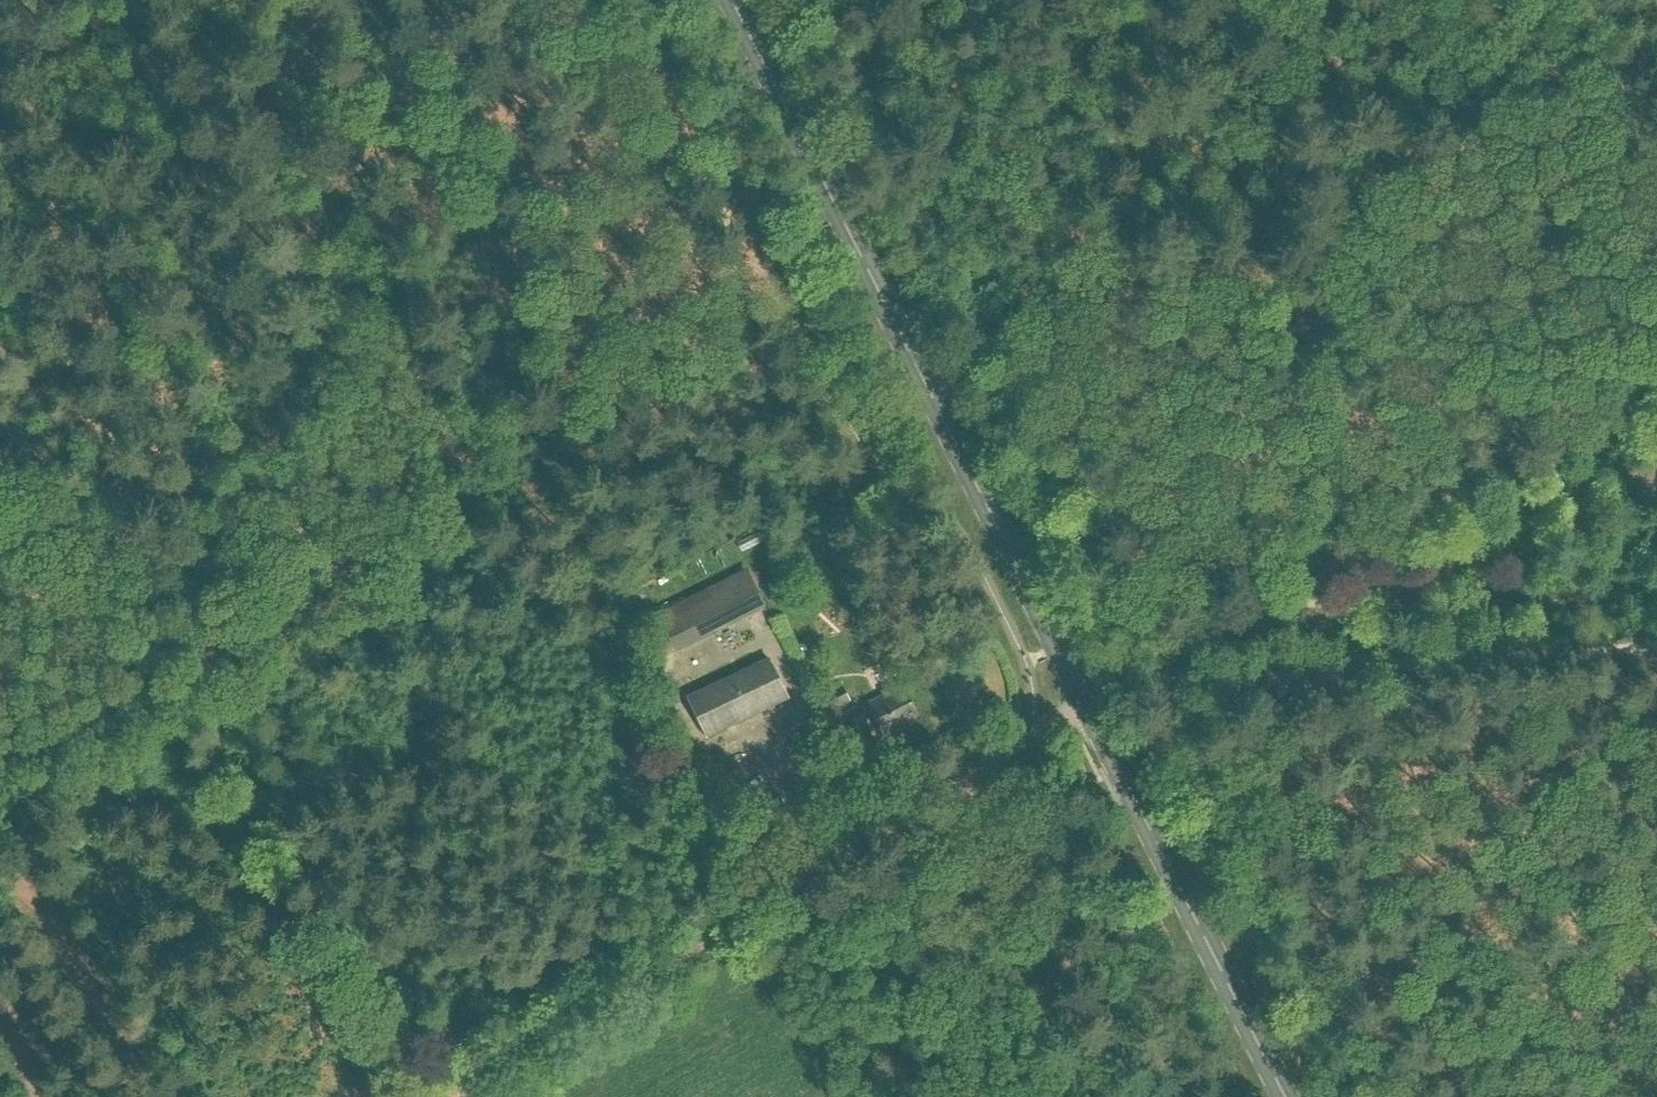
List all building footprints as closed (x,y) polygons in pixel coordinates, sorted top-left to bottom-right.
[(746,568),(656,615),(677,654),(767,607),(746,568)] [(688,697),(697,715),(709,739),(791,698),(770,656),(688,697)] [(924,719),(905,684),(866,704),(885,740),(924,719)] [(843,707),(853,702),(845,685),(817,699),(835,737),(854,728),(843,707)]
